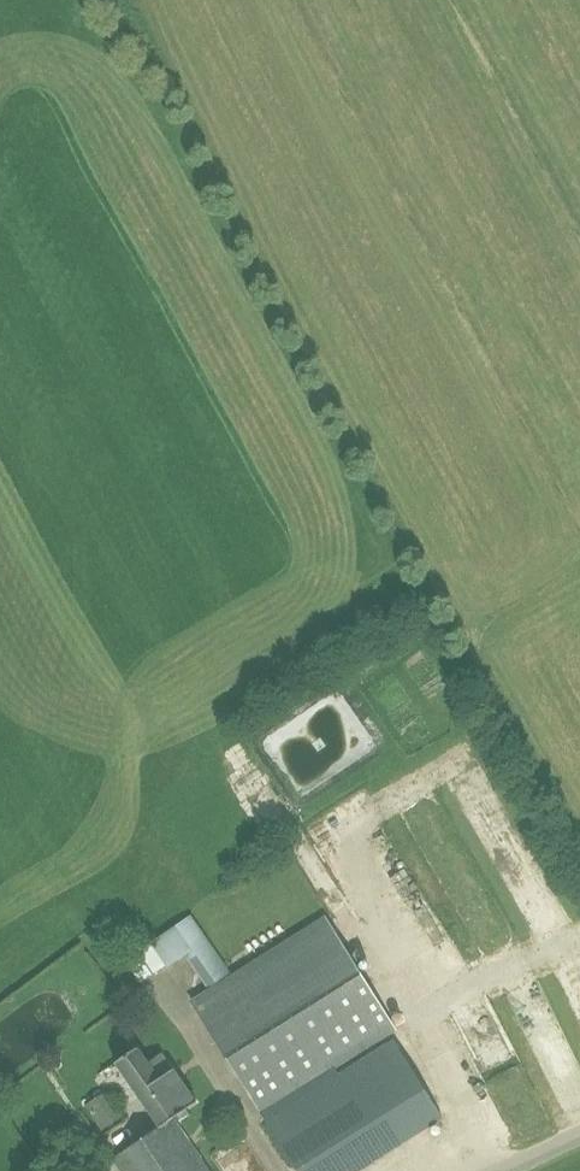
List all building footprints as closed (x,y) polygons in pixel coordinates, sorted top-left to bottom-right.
[(349,693),(272,745),(312,803),(389,751),(349,693)] [(189,915),(169,929),(185,953),(206,939),(189,915)] [(193,999),(298,1170),(354,1170),(443,1117),(395,1038),(338,1073),(334,1065),(396,1027),(328,916),(193,999)] [(140,980),(165,962),(148,938),(123,955),(140,980)] [(123,1170),(210,1170),(174,1118),(198,1102),(165,1052),(150,1062),(141,1049),(118,1064),(162,1129),(115,1159),(123,1170)] [(252,1147),(232,1158),(239,1170),(266,1170),(252,1147)]
